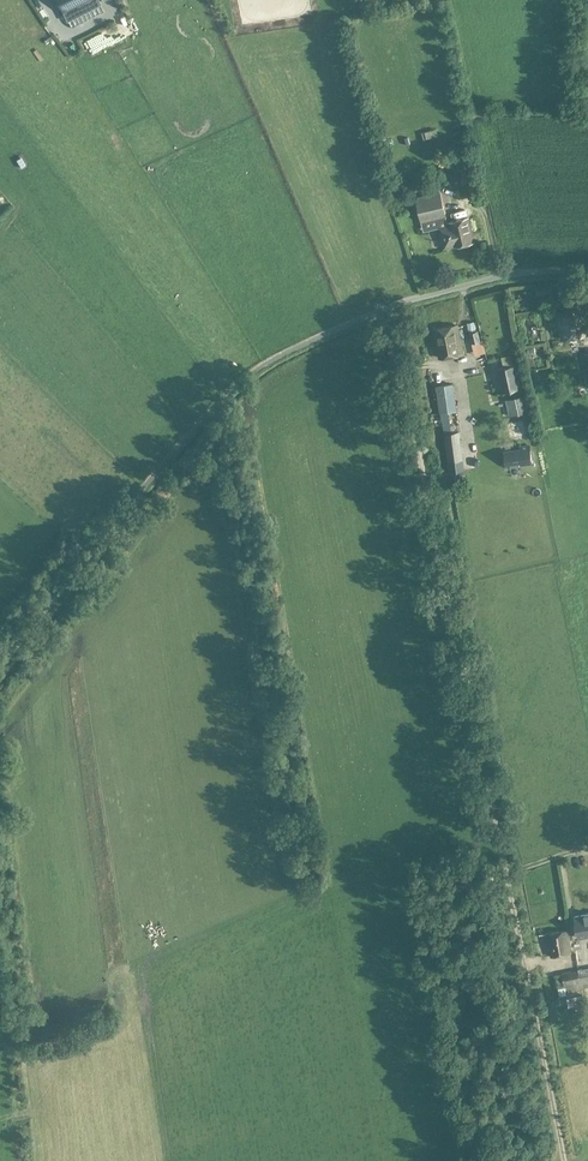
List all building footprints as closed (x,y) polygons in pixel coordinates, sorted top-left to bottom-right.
[(62,11),(85,0),(57,0),(62,11)] [(99,36),(85,41),(87,49),(102,44),(99,36)] [(454,245),(455,245),(474,241),(469,217),(449,222),(447,223),(446,215),(440,192),(416,197),(422,221),(438,217),(440,227),(445,247),(454,245)] [(551,282),(535,284),(537,296),(553,294),(551,282)] [(580,307),(557,311),(561,339),(585,335),(580,307)] [(466,322),(471,343),(481,341),(478,330),(480,330),(477,319),(466,322)] [(434,329),(440,357),(462,353),(457,325),(434,329)] [(499,368),(504,391),(519,388),(514,365),(499,368)] [(456,410),(452,383),(437,385),(440,412),(456,410)] [(529,412),(525,395),(506,399),(510,416),(529,412)] [(508,426),(510,435),(517,433),(516,425),(508,426)] [(462,459),(458,430),(444,432),(448,461),(462,459)] [(532,463),(530,445),(520,447),(521,449),(504,451),(506,467),(532,463)] [(574,916),(577,931),(587,929),(587,913),(574,916)] [(570,952),(566,930),(547,933),(551,955),(570,952)] [(583,987),(580,969),(562,973),(567,997),(583,994),(582,987),(583,987)]
